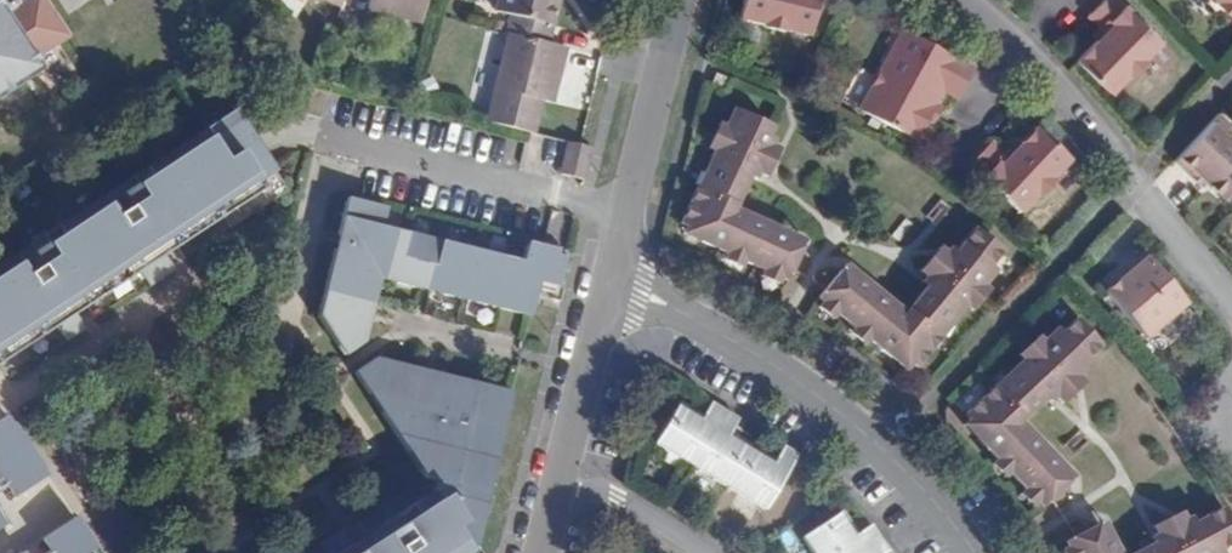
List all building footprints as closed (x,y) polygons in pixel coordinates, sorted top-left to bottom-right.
[(43,69),(36,58),(70,36),(46,0),(25,0),(20,3),(18,0),(0,0),(0,97),(43,69)] [(108,10),(121,1),(121,0),(102,0),(108,10)] [(339,10),(344,0),(318,0),(339,10)] [(368,14),(420,25),(426,0),(370,0),(368,14)] [(543,26),(550,0),(498,0),(494,14),(543,26)] [(543,26),(552,28),(559,0),(550,0),(543,26)] [(741,16),(764,23),(763,27),(785,32),(785,29),(808,34),(817,0),(745,0),(741,16)] [(1100,58),(1106,53),(1111,57),(1135,79),(1168,46),(1148,28),(1151,24),(1137,11),(1133,13),(1120,0),(1114,0),(1069,44),(1092,66),(1100,58)] [(1217,0),(1215,3),(1231,18),(1231,17),(1231,0),(1217,0)] [(924,71),(911,64),(893,54),(900,41),(872,24),(835,93),(912,137),(943,82),(924,71)] [(554,104),(567,48),(509,34),(488,122),(535,133),(542,101),(554,104)] [(1106,53),(1100,58),(1105,62),(1111,57),(1106,53)] [(915,57),(911,64),(924,71),(927,63),(915,57)] [(1209,178),(1226,195),(1231,188),(1231,127),(1231,126),(1231,125),(1231,118),(1223,108),(1181,153),(1209,178)] [(56,328),(63,339),(83,327),(76,315),(119,287),(139,274),(146,284),(171,268),(163,256),(264,190),(261,182),(275,172),(234,110),(65,221),(0,265),(0,366),(56,328)] [(739,196),(759,148),(761,142),(729,128),(725,139),(716,137),(712,147),(704,165),(673,241),(679,245),(676,252),(720,271),(740,280),(759,287),(777,294),(781,296),(799,255),(728,225),(739,196)] [(1047,145),(1038,155),(1033,161),(1027,156),(1004,133),(972,168),(991,184),(987,187),(1004,204),(1008,201),(1026,217),(1071,167),(1047,145)] [(704,165),(712,147),(704,144),(697,162),(704,165)] [(558,178),(582,184),(590,151),(566,145),(558,178)] [(769,151),(759,148),(739,196),(749,200),(751,195),(758,196),(771,164),(765,161),(769,151)] [(1033,161),(1038,155),(1033,148),(1027,156),(1033,161)] [(1181,153),(1176,158),(1204,183),(1209,178),(1181,153)] [(557,287),(564,259),(557,256),(558,252),(528,244),(523,261),(384,228),(388,211),(347,200),(317,316),(344,356),(366,342),(382,281),(530,316),(536,295),(537,287),(530,285),(532,280),(539,283),(546,284),(557,287)] [(955,308),(972,287),(988,266),(982,260),(992,246),(963,224),(945,246),(912,288),(894,311),(836,265),(804,305),(806,306),(824,320),(838,331),(855,345),(893,375),(897,371),(902,374),(955,308)] [(912,288),(945,246),(940,241),(933,248),(926,244),(905,271),(910,276),(905,282),(912,288)] [(1135,258),(1120,270),(1093,294),(1113,318),(1134,340),(1173,303),(1135,258)] [(1093,294),(1120,270),(1116,265),(1089,289),(1093,294)] [(740,280),(720,271),(717,279),(737,288),(740,280)] [(544,289),(546,284),(539,283),(532,280),(530,285),(537,287),(544,289)] [(774,304),(777,294),(759,287),(755,295),(774,304)] [(977,293),(972,287),(955,308),(961,313),(977,293)] [(824,320),(806,306),(801,315),(817,328),(824,320)] [(1043,409),(1081,373),(1103,352),(1078,325),(1064,339),(1058,332),(1038,351),(1020,367),(959,427),(962,430),(958,435),(991,470),(1005,486),(1017,498),(1034,515),(1037,519),(1073,483),(1023,429),(1043,409)] [(849,353),(855,345),(838,331),(833,340),(849,353)] [(1020,367),(1038,351),(1032,344),(1014,361),(1020,367)] [(469,551),(473,545),(475,536),(511,393),(378,361),(357,375),(424,480),(436,483),(433,492),(395,519),(387,506),(358,524),(366,537),(352,547),(342,531),(321,546),(326,552),(470,552),(469,551)] [(1087,378),(1081,373),(1043,409),(1048,415),(1054,410),(1060,415),(1087,391),(1081,385),(1087,378)] [(699,420),(676,406),(654,443),(764,511),(797,455),(783,446),(771,464),(727,437),(738,419),(710,402),(699,420)] [(6,489),(15,501),(46,477),(7,418),(0,423),(0,494),(6,489)] [(1005,486),(991,470),(983,478),(999,493),(1005,486)] [(1026,522),(1034,515),(1017,498),(1011,505),(1026,522)] [(1220,549),(1231,542),(1231,536),(1215,509),(1197,520),(1144,552),(1143,552),(1222,552),(1220,549)] [(1086,511),(1048,533),(1060,552),(1113,552),(1086,511)] [(1140,545),(1144,552),(1197,520),(1192,513),(1180,520),(1176,513),(1147,529),(1150,538),(1140,545)] [(838,514),(802,537),(812,552),(887,552),(888,552),(871,525),(853,536),(838,514)] [(95,550),(74,520),(43,542),(49,552),(47,552),(89,552),(95,550)]
